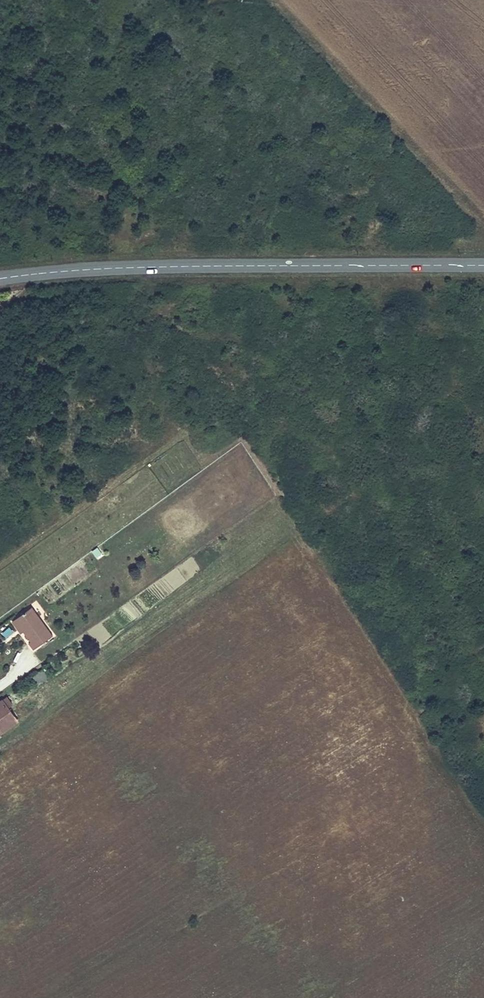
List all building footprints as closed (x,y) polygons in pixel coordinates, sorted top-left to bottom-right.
[(110,507),(119,500),(116,495),(106,502),(110,507)] [(33,607),(15,619),(24,631),(32,641),(29,643),(34,649),(53,635),(33,607)] [(24,631),(15,619),(13,621),(22,632),(24,631)] [(8,698),(0,703),(0,732),(16,721),(7,707),(11,703),(8,698)]
